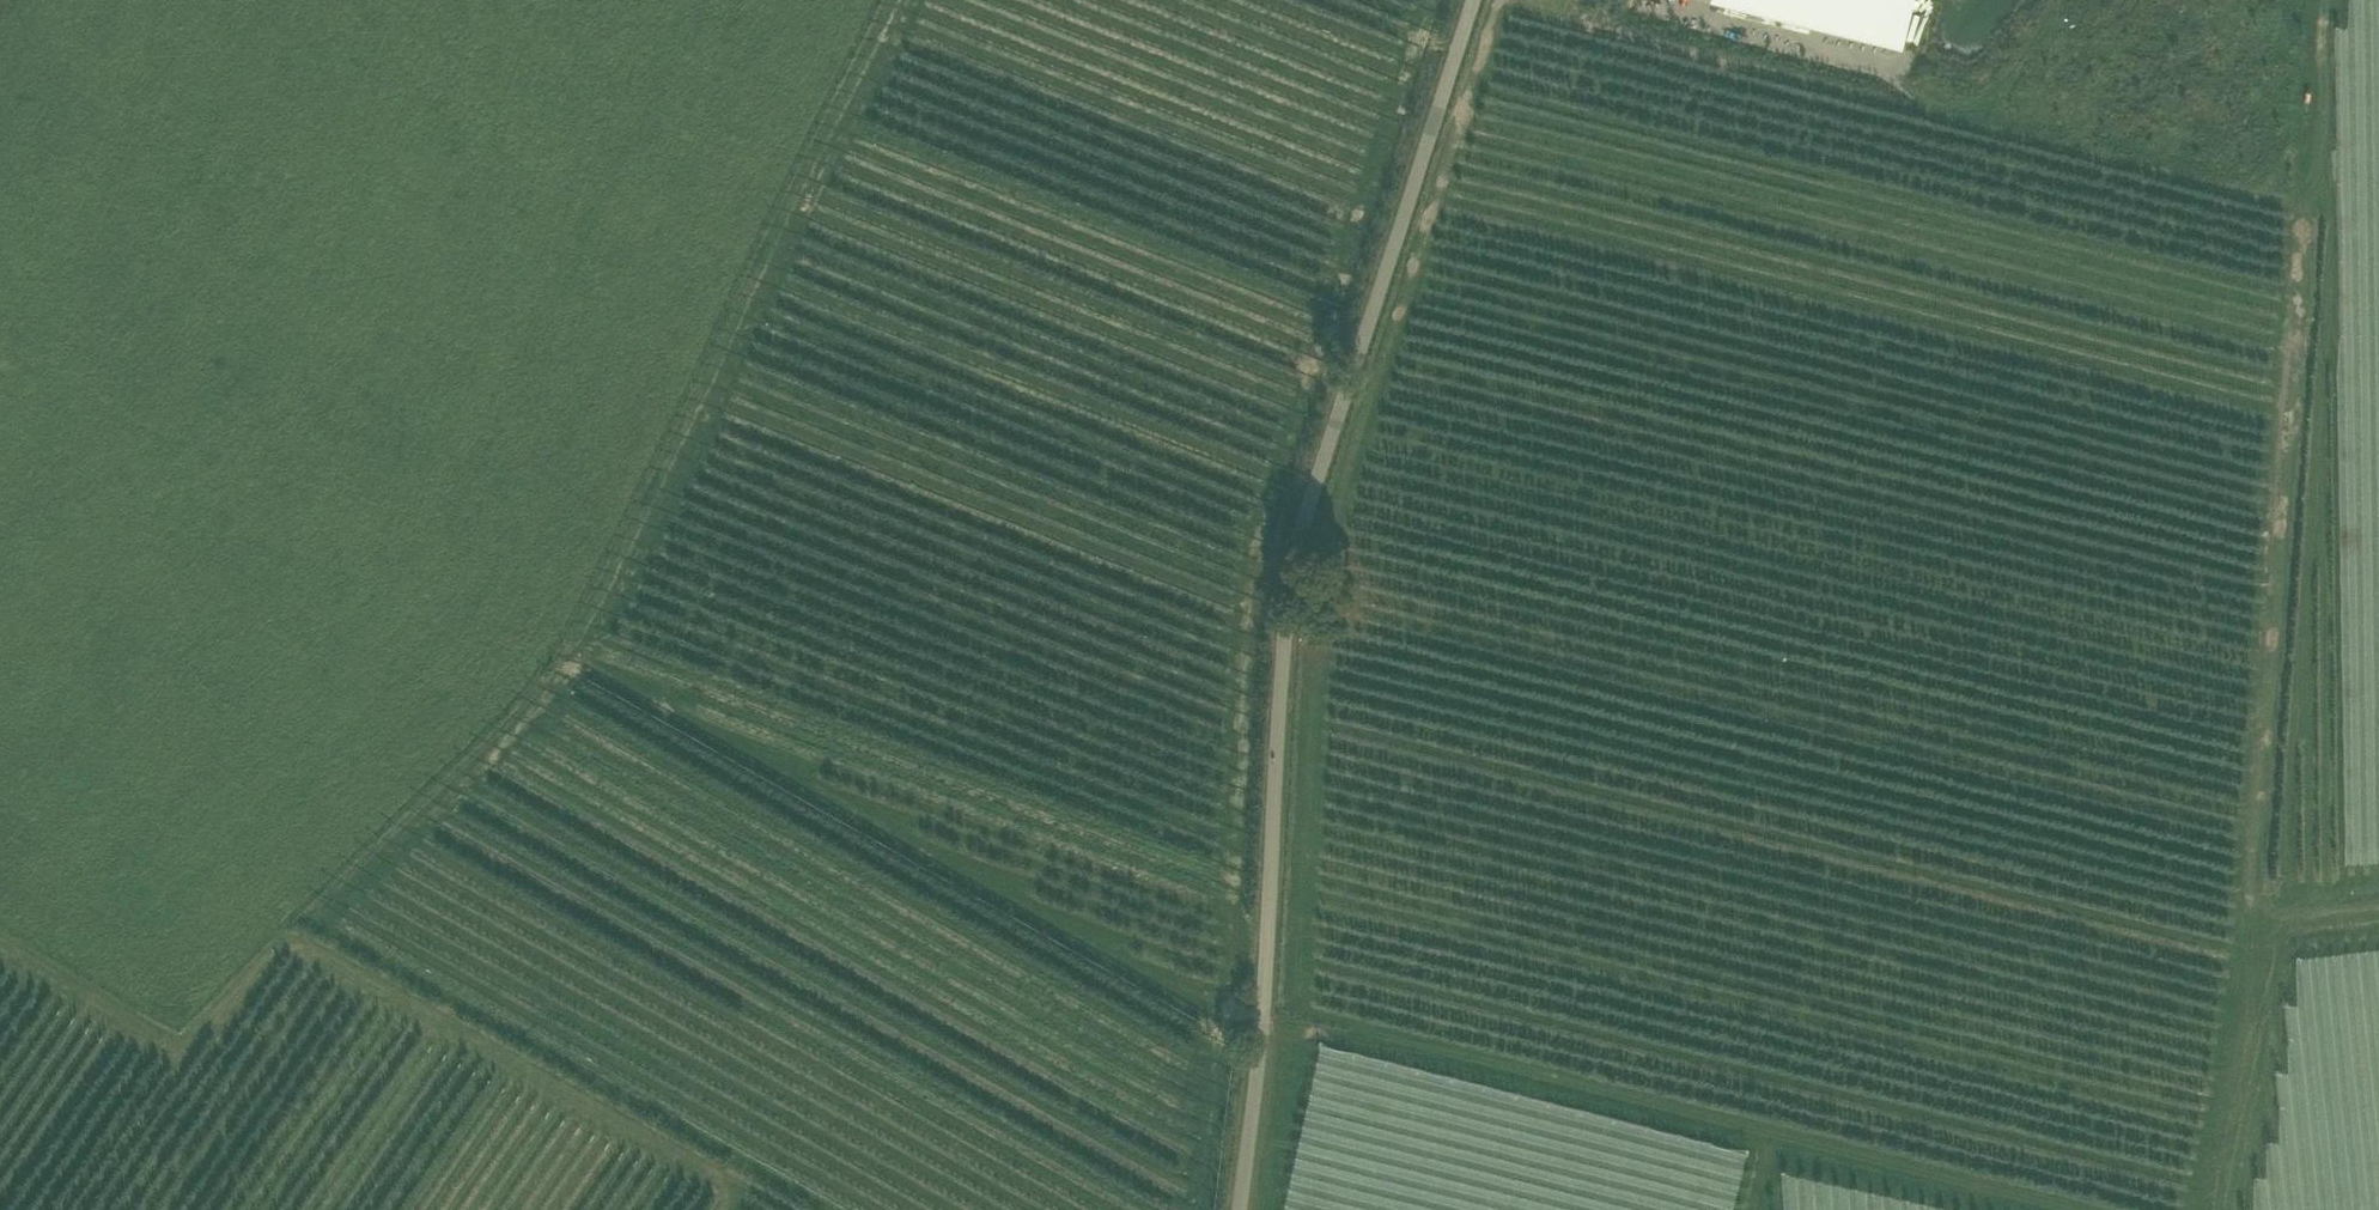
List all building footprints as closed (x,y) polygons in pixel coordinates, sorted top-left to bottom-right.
[(1712,4),(1901,51),(1914,0),(1713,0),(1712,4)] [(1305,605),(1316,605),(1317,592),(1306,592),(1305,605)]
